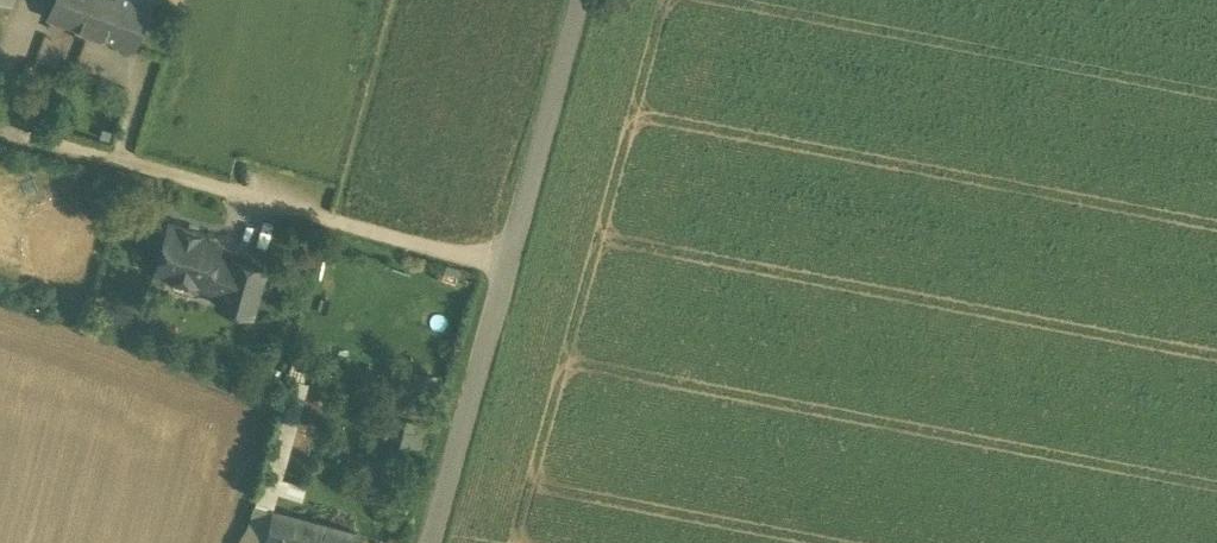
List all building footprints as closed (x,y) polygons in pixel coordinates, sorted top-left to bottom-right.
[(52,14),(134,44),(149,0),(56,0),(52,14)] [(200,232),(170,223),(162,227),(159,240),(163,247),(157,269),(202,282),(203,277),(225,283),(230,266),(215,262),(220,244),(204,239),(200,232)] [(265,266),(233,257),(225,283),(220,303),(252,312),(265,266)] [(259,505),(275,509),(280,494),(284,477),(311,378),(294,374),(265,481),(259,505)] [(428,425),(411,421),(402,457),(419,462),(428,425)] [(308,483),(284,477),(280,494),(303,500),(306,492),(308,483)] [(275,509),(266,542),(292,542),(299,516),(275,509)] [(299,516),(292,542),(355,542),(359,531),(299,516)]
